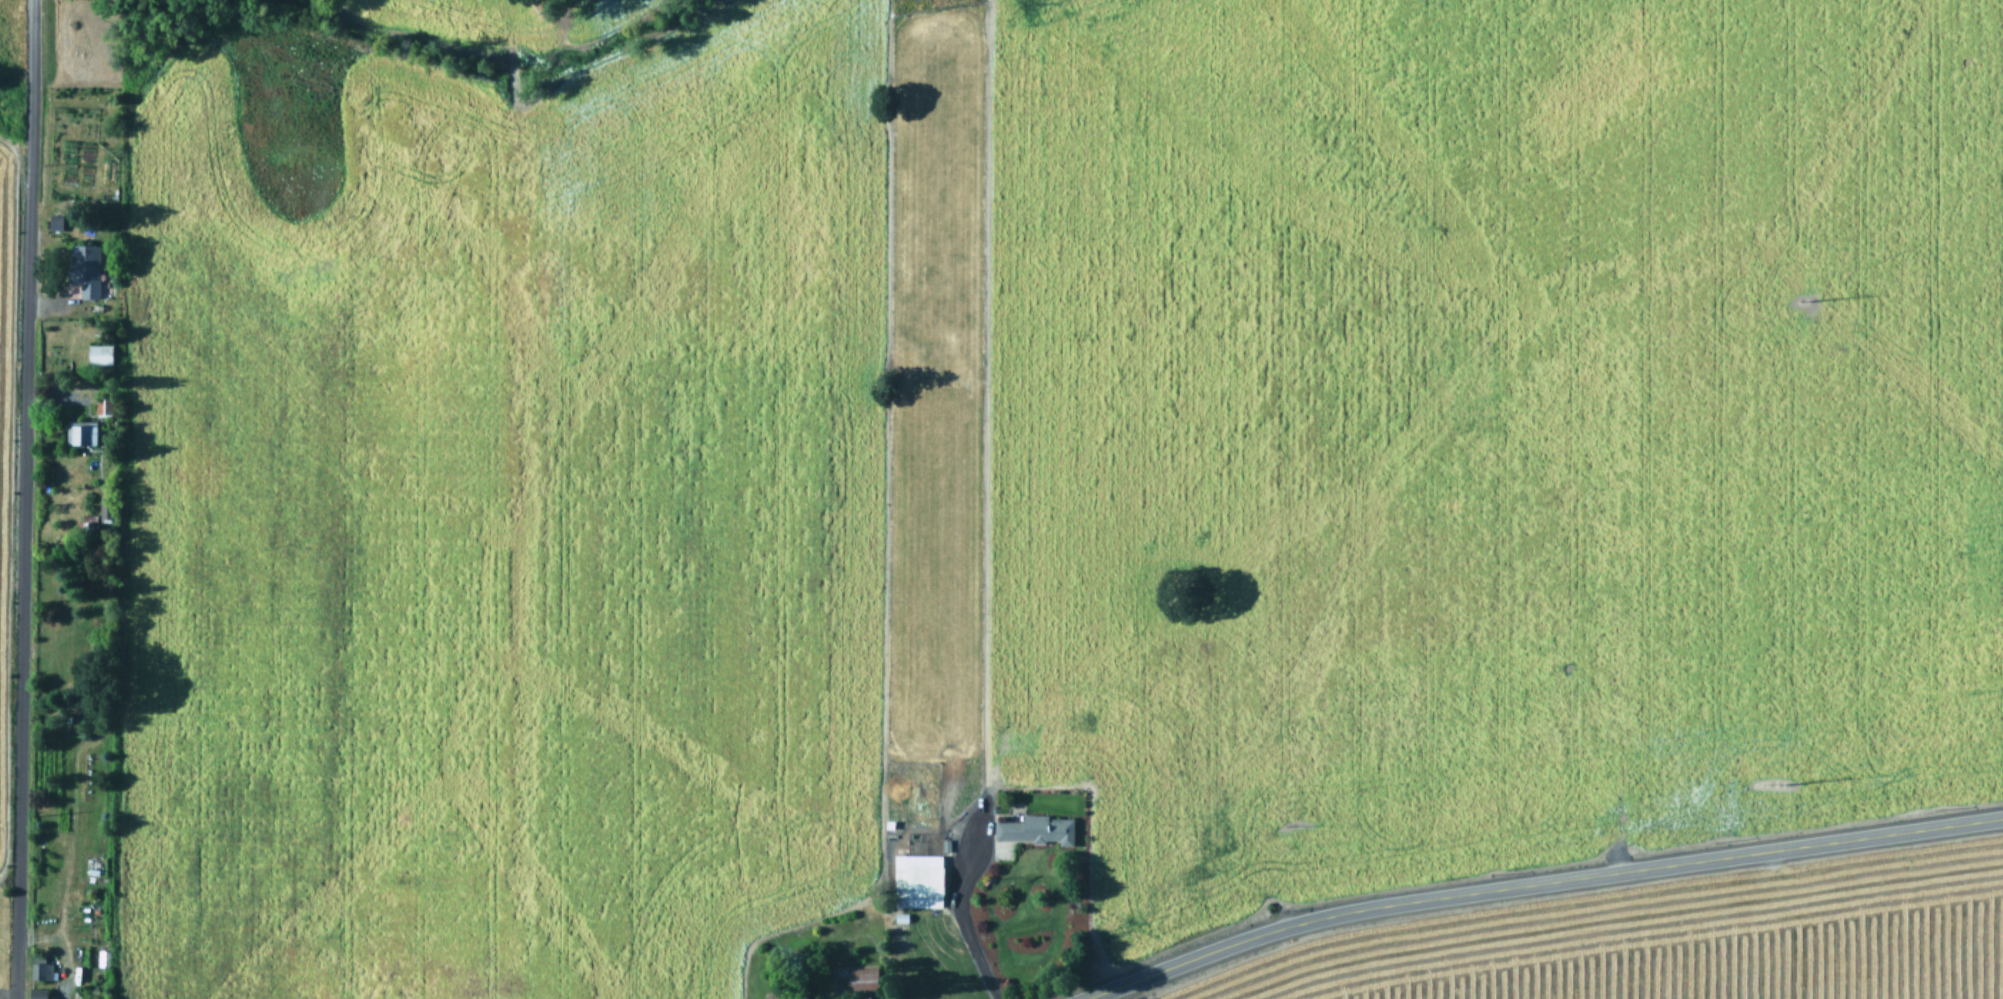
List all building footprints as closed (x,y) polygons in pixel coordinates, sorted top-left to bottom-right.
[(61,227),(61,212),(48,213),(48,228),(61,227)] [(98,242),(68,242),(67,279),(78,279),(78,296),(97,296),(98,242)] [(110,342),(86,343),(87,362),(111,361),(110,342)] [(94,396),(94,412),(110,412),(110,396),(94,396)] [(94,443),(94,419),(65,419),(65,442),(94,443)] [(95,523),(96,513),(81,512),(81,522),(95,523)] [(1072,844),(1072,817),(1048,816),(1048,813),(1022,813),(1022,820),(994,820),(994,838),(1058,839),(1058,844),(1072,844)] [(941,906),(942,854),(895,853),(894,905),(941,906)] [(51,961),(30,960),(30,976),(51,977),(51,961)] [(876,966),(847,967),(847,978),(876,978),(876,966)] [(27,986),(27,998),(45,998),(45,986),(27,986)]
